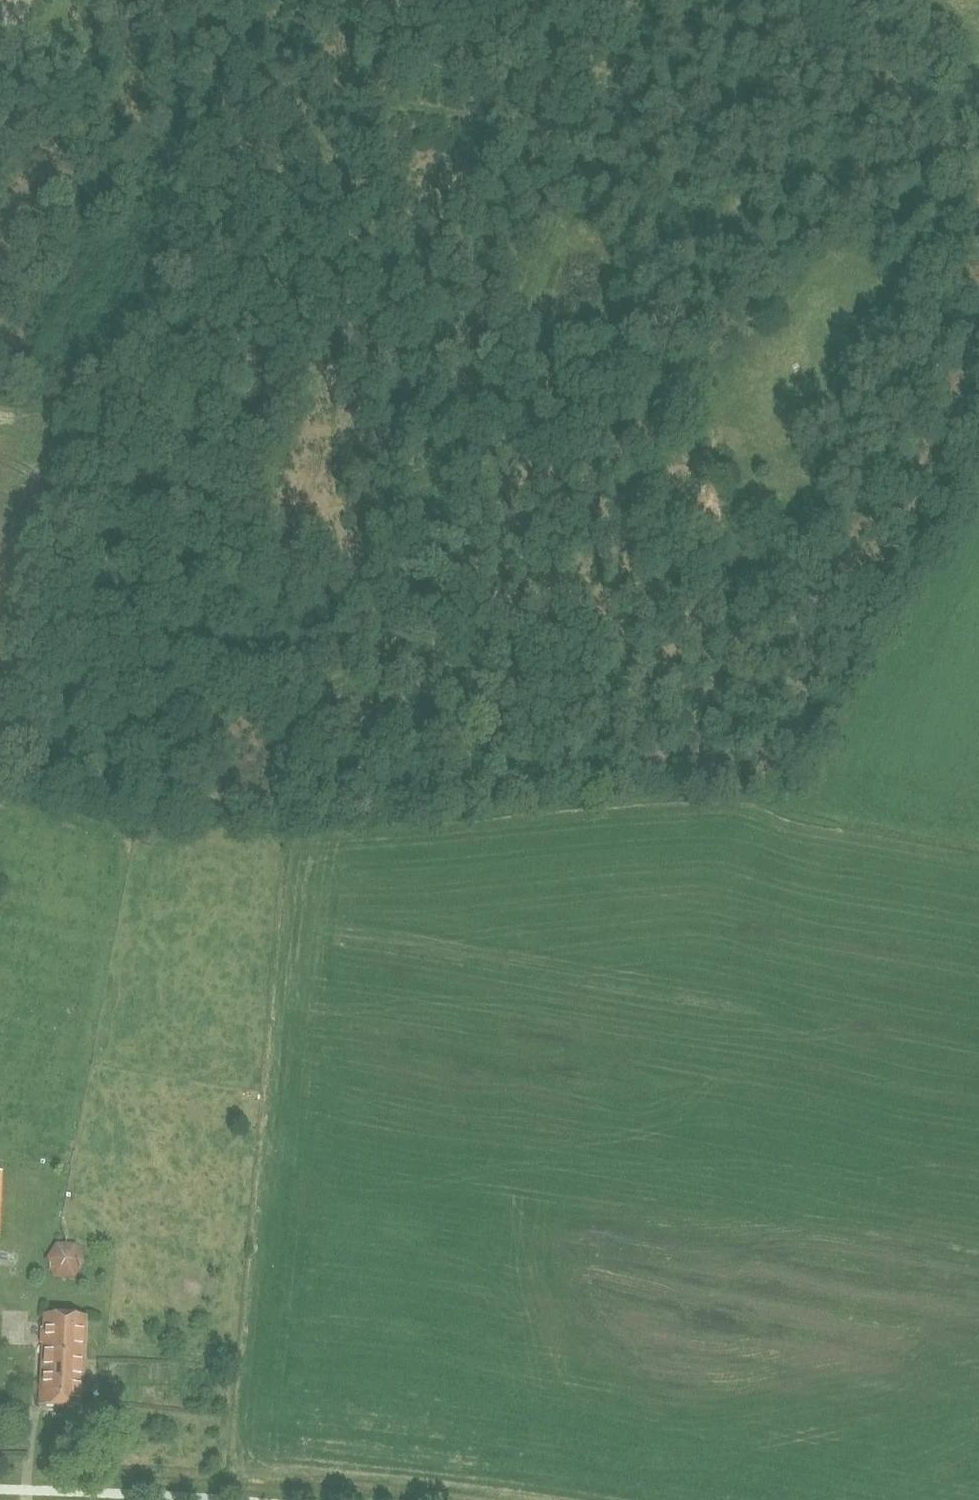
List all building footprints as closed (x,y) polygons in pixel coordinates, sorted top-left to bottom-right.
[(58,1262),(80,1257),(73,1231),(52,1236),(58,1262)] [(44,1314),(40,1405),(80,1407),(81,1381),(83,1381),(87,1316),(44,1314)]
